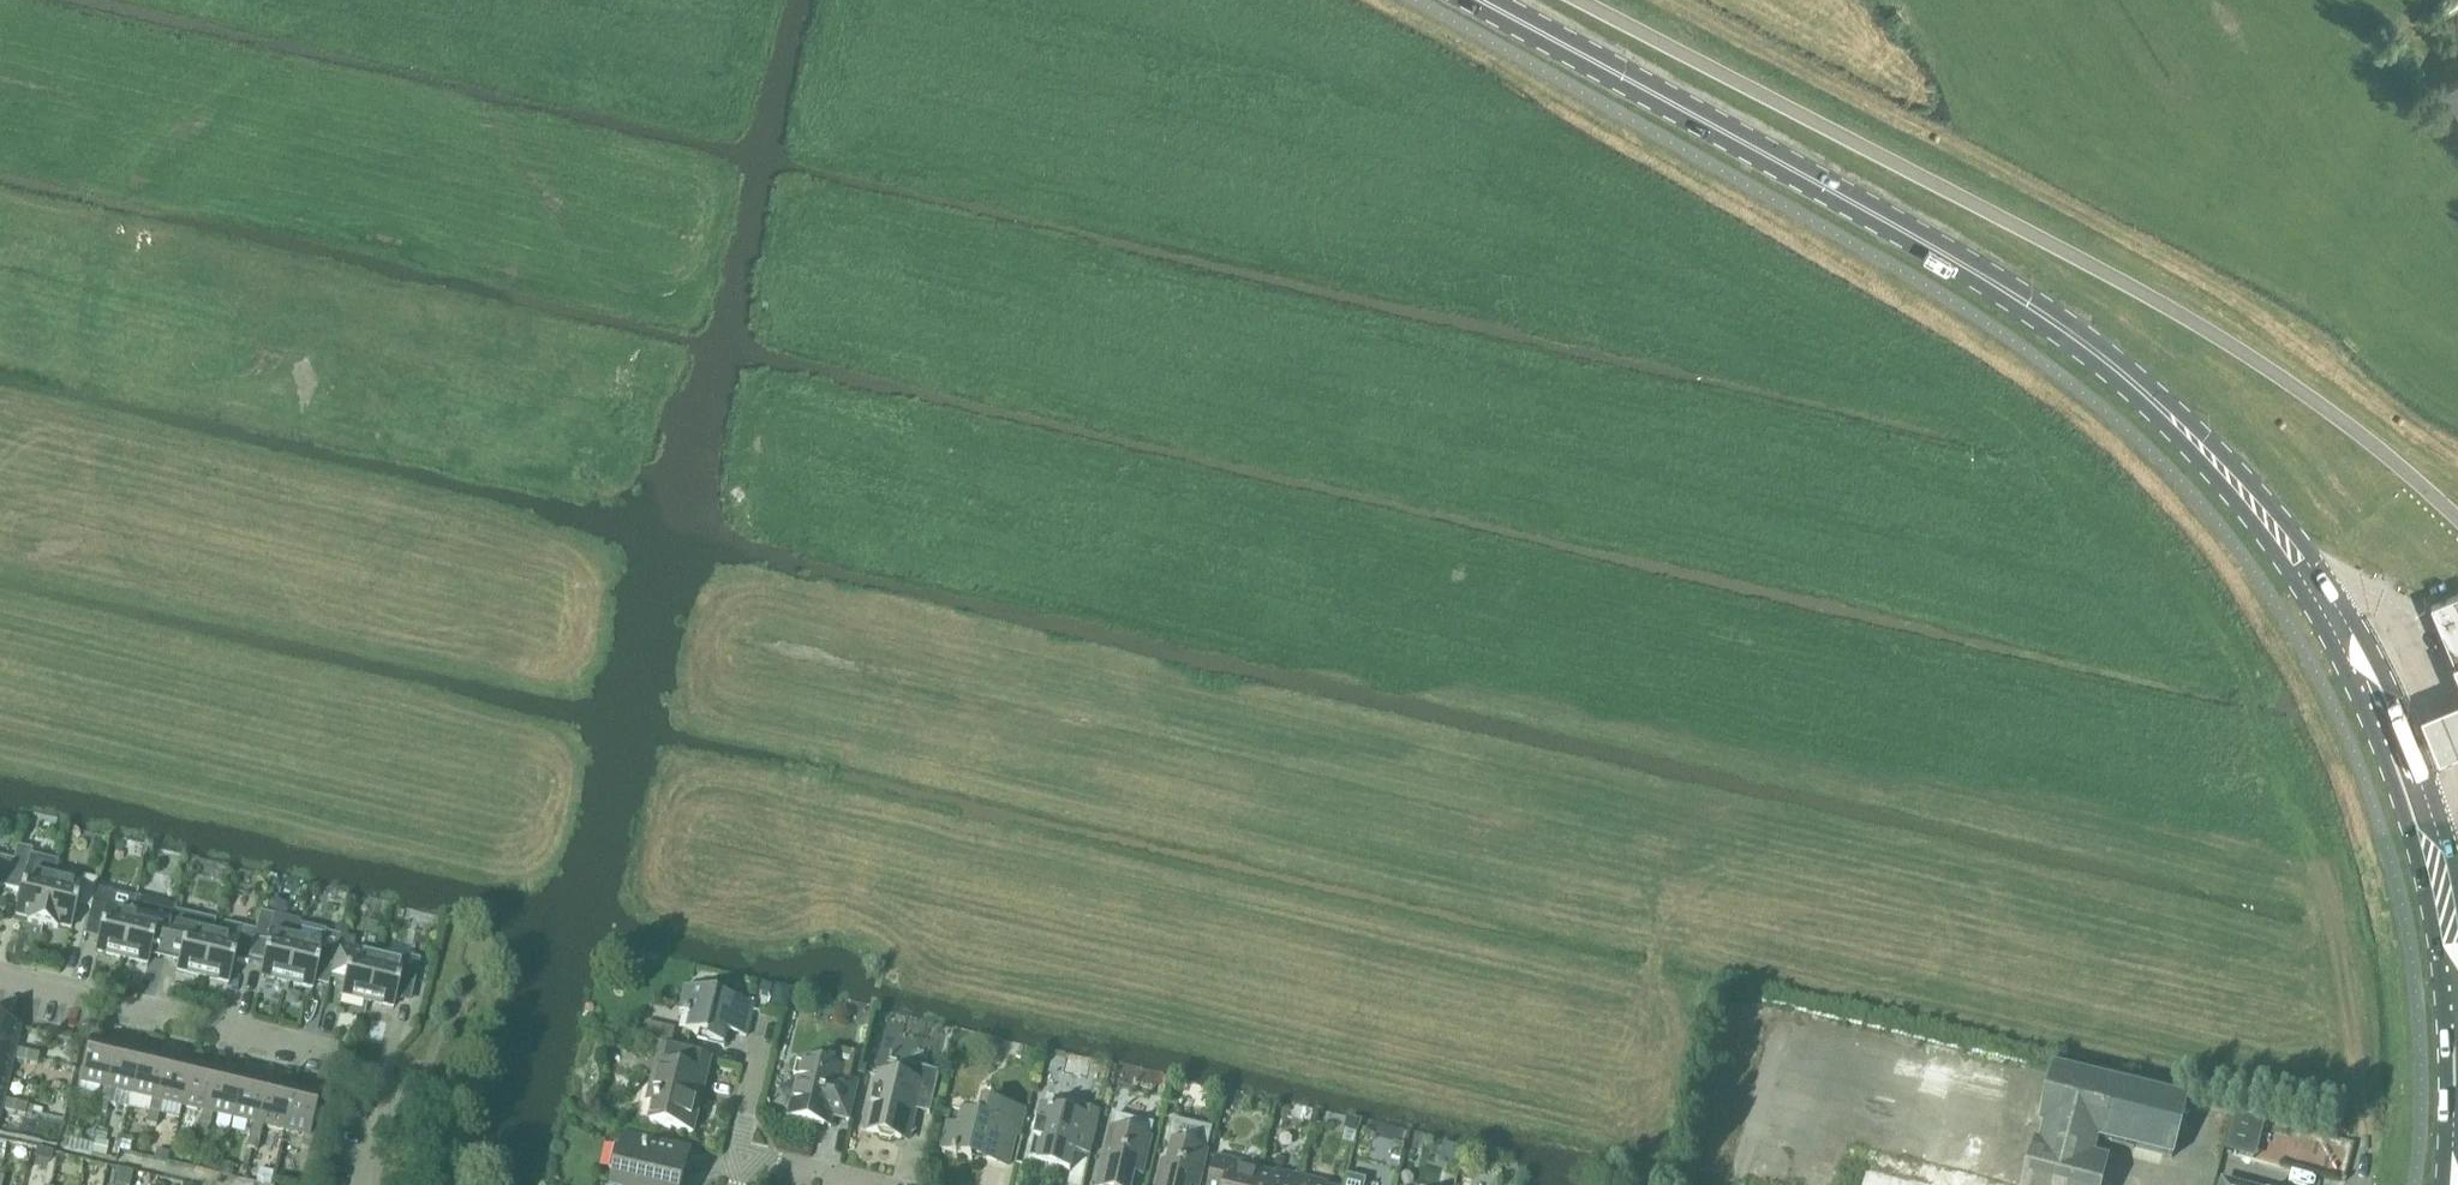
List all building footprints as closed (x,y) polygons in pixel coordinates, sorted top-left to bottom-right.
[(2443,88),(2457,110),(2457,77),(2443,88)] [(2431,604),(2456,663),(2455,664),(2456,666),(2457,666),(2457,664),(2457,593),(2431,604)] [(2421,721),(2440,765),(2457,758),(2457,706),(2421,721)] [(14,861),(7,890),(21,893),(16,917),(29,920),(28,922),(42,926),(54,877),(57,862),(31,856),(32,851),(17,847),(14,861)] [(14,861),(0,858),(0,888),(7,890),(14,861)] [(54,877),(42,926),(58,929),(58,927),(71,930),(77,906),(91,909),(96,888),(97,881),(82,878),(80,883),(54,877)] [(120,959),(135,897),(96,888),(91,909),(87,926),(100,929),(95,953),(120,959)] [(135,897),(120,959),(148,966),(150,955),(159,957),(162,944),(167,945),(175,913),(176,907),(135,897)] [(202,978),(213,932),(187,926),(190,916),(175,913),(167,945),(172,946),(169,960),(179,962),(176,972),(202,978)] [(286,983),(300,923),(260,913),(256,932),(251,951),(265,954),(260,977),(286,983)] [(332,970),(340,937),(325,934),(326,929),(300,923),(286,983),(313,990),(318,966),(332,970)] [(225,924),(222,935),(213,932),(202,978),(228,984),(234,961),(248,965),(251,951),(256,932),(225,924)] [(366,1003),(377,956),(353,950),(355,941),(340,937),(332,970),(346,973),(341,997),(366,1003)] [(396,996),(410,999),(413,989),(419,961),(404,957),(403,962),(377,956),(366,1003),(393,1009),(396,996)] [(772,987),(763,985),(761,995),(770,997),(772,987)] [(792,990),(777,986),(772,1008),(787,1011),(792,990)] [(746,1038),(754,1005),(686,989),(680,1013),(686,1014),(684,1019),(691,1020),(688,1034),(710,1039),(709,1044),(724,1047),(727,1033),(746,1038)] [(0,1024),(0,1052),(13,1056),(12,1061),(24,1064),(27,1053),(15,1050),(20,1029),(0,1024)] [(106,1090),(115,1051),(88,1045),(79,1084),(101,1089),(106,1090)] [(693,1134),(711,1059),(662,1047),(653,1084),(660,1085),(650,1124),(693,1134)] [(115,1051),(106,1090),(101,1089),(98,1101),(108,1104),(111,1091),(131,1096),(140,1057),(115,1051)] [(0,1052),(0,1079),(7,1081),(12,1061),(13,1056),(0,1052)] [(27,1053),(24,1064),(36,1067),(39,1056),(27,1053)] [(140,1057),(131,1096),(151,1101),(156,1102),(165,1063),(140,1057)] [(850,1122),(858,1084),(842,1080),(844,1071),(802,1061),(789,1118),(831,1128),(833,1118),(850,1122)] [(165,1063),(156,1102),(151,1101),(148,1113),(159,1115),(162,1103),(181,1108),(190,1069),(165,1063)] [(930,1115),(940,1073),(905,1066),(901,1081),(879,1076),(866,1132),(879,1135),(880,1140),(891,1141),(895,1139),(902,1140),(909,1110),(930,1115)] [(190,1069),(181,1108),(202,1113),(207,1114),(216,1075),(190,1069)] [(2107,1163),(2093,1159),(2097,1140),(2172,1159),(2186,1103),(2054,1070),(2040,1126),(2045,1128),(2040,1146),(2036,1145),(2026,1184),(2101,1184),(2107,1163)] [(216,1075),(207,1114),(202,1113),(199,1125),(209,1127),(212,1115),(232,1120),(241,1081),(216,1075)] [(0,1079),(0,1106),(1,1106),(0,1111),(12,1114),(15,1104),(3,1101),(7,1081),(0,1079)] [(241,1081),(232,1120),(252,1125),(257,1126),(266,1087),(241,1081)] [(266,1087),(257,1126),(252,1125),(249,1137),(260,1139),(263,1127),(283,1132),(292,1094),(266,1087)] [(309,1137),(318,1100),(292,1094),(283,1132),(303,1136),(300,1149),(310,1151),(313,1138),(309,1137)] [(98,1101),(95,1114),(105,1116),(108,1104),(98,1101)] [(1009,1165),(1017,1132),(1022,1111),(986,1103),(982,1120),(952,1113),(943,1153),(972,1160),(973,1156),(1009,1165)] [(15,1104),(12,1114),(24,1117),(27,1107),(15,1104)] [(1081,1119),(1042,1110),(1030,1162),(1070,1171),(1074,1152),(1090,1156),(1099,1116),(1082,1112),(1081,1119)] [(148,1113),(145,1125),(156,1128),(159,1115),(148,1113)] [(1107,1150),(1099,1184),(1131,1184),(1134,1175),(1141,1177),(1150,1140),(1154,1123),(1115,1114),(1107,1150)] [(1173,1145),(1169,1165),(1163,1163),(1158,1184),(1199,1184),(1212,1129),(1174,1120),(1168,1144),(1173,1145)] [(2230,1145),(2256,1154),(2264,1131),(2238,1122),(2230,1145)] [(199,1125),(196,1137),(206,1140),(209,1127),(199,1125)] [(685,1163),(677,1161),(680,1148),(629,1136),(626,1149),(625,1149),(616,1184),(680,1184),(685,1163)] [(249,1137),(246,1149),(257,1152),(260,1139),(249,1137)] [(1257,1172),(1242,1168),(1243,1164),(1215,1158),(1209,1184),(1254,1184),(1257,1172)] [(1254,1184),(1299,1184),(1301,1178),(1275,1171),(1274,1176),(1257,1172),(1254,1184)]
